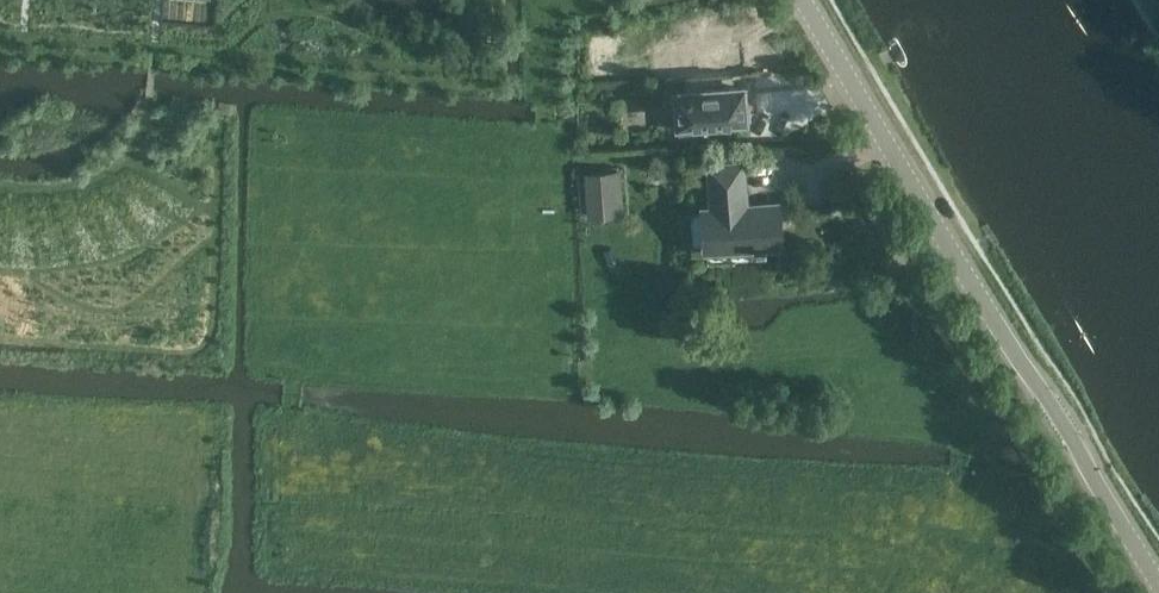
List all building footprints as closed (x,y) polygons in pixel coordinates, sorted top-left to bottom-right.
[(690,46),(677,47),(679,80),(679,79),(743,75),(741,43),(731,44),(731,43),(730,31),(731,31),(731,30),(689,32),(690,46)] [(743,84),(677,89),(680,131),(727,128),(727,118),(750,116),(749,101),(744,101),(743,84)] [(752,248),(757,247),(764,247),(764,245),(778,244),(777,223),(779,223),(778,209),(777,210),(776,202),(747,203),(746,187),(742,187),(741,164),(742,164),(742,159),(709,161),(711,205),(702,206),(704,249),(731,247),(731,245),(752,244),(752,248)] [(581,226),(590,226),(589,216),(618,214),(615,171),(576,174),(581,226)]
